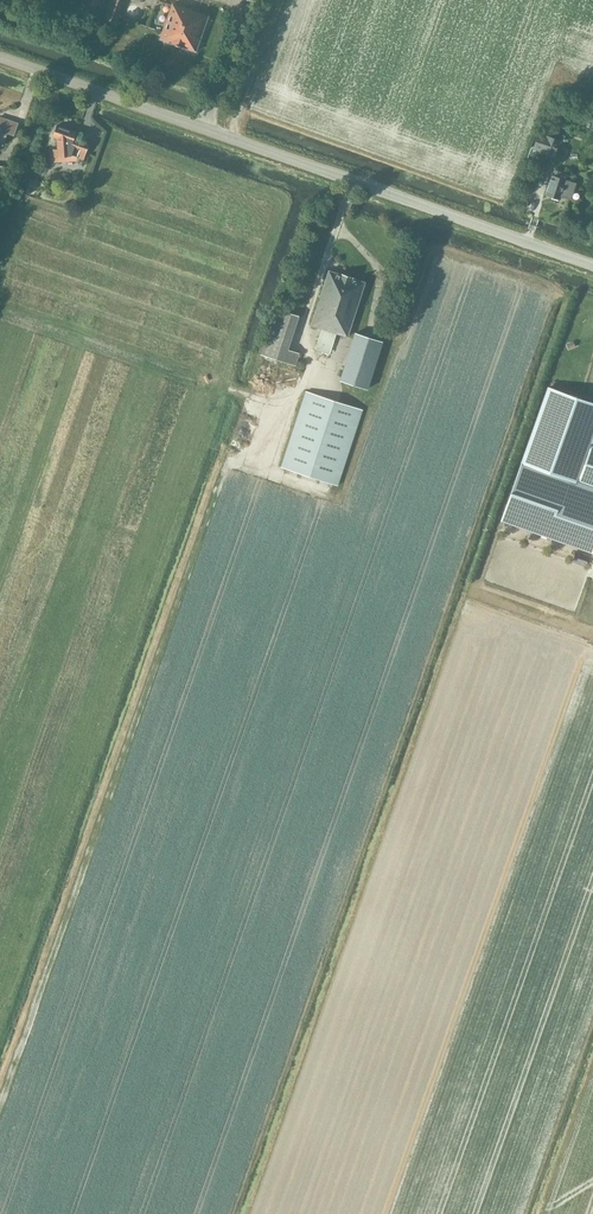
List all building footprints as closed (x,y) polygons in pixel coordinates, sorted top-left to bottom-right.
[(117,24),(124,2),(119,0),(101,0),(95,16),(117,24)] [(159,39),(196,52),(196,51),(208,16),(173,3),(159,38),(159,39)] [(3,146),(8,134),(14,135),(18,123),(0,117),(0,145),(3,146)] [(54,149),(54,152),(54,161),(65,161),(65,156),(71,156),(72,155),(84,159),(89,143),(74,138),(77,132),(73,130),(73,126),(65,126),(64,127),(58,125),(53,136),(58,138),(58,149),(54,149)] [(541,151),(556,157),(561,141),(547,136),(546,136),(541,135),(538,137),(535,146),(537,149),(542,151),(541,151)] [(560,199),(561,197),(571,200),(576,183),(567,180),(569,174),(554,170),(546,195),(560,199)] [(24,191),(30,193),(35,179),(29,177),(24,191)] [(316,349),(330,353),(337,334),(348,337),(366,282),(329,271),(311,326),(322,329),(318,340),(319,340),(316,349)] [(289,349),(299,316),(276,308),(261,354),(296,365),(300,353),(289,349)] [(340,380),(368,389),(383,342),(355,333),(340,380)] [(578,481),(579,481),(592,486),(592,445),(592,444),(592,441),(592,403),(550,388),(523,463),(578,483),(578,481)] [(281,467),(339,485),(363,410),(306,391),(281,467)] [(523,463),(503,521),(592,553),(592,486),(579,481),(578,481),(578,483),(523,463)]
